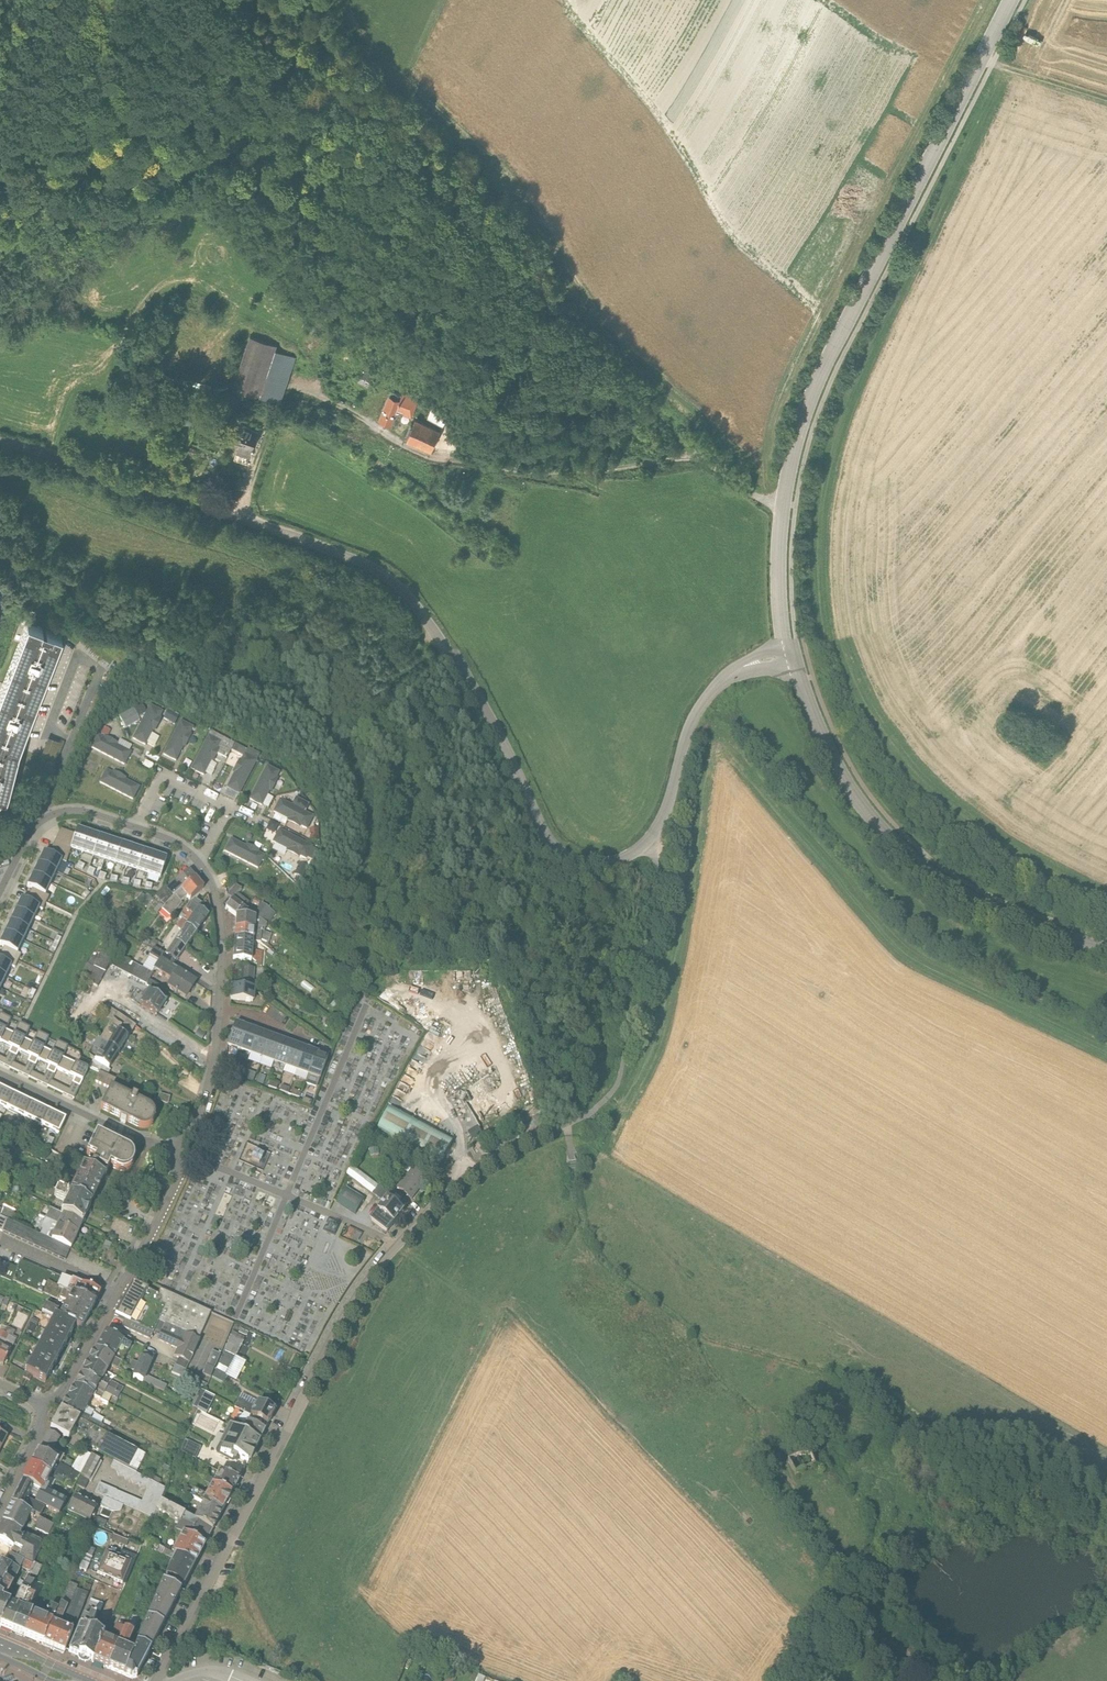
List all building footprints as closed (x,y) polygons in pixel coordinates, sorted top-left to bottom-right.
[(279,331),(252,320),(235,374),(261,382),(277,337),(279,331)] [(298,343),(277,337),(261,382),(282,389),(298,343)] [(378,358),(365,352),(359,364),(371,370),(378,358)] [(346,376),(341,387),(358,395),(363,384),(346,376)] [(419,388),(394,377),(382,406),(393,410),(393,409),(399,412),(405,399),(413,402),(419,388)] [(435,390),(430,403),(445,411),(451,400),(435,390)] [(442,418),(417,407),(409,428),(434,438),(442,418)] [(260,423),(239,415),(232,435),(239,438),(235,448),(249,453),(260,423)] [(27,622),(0,685),(0,799),(7,801),(18,746),(20,736),(62,635),(27,622)] [(139,721),(137,718),(146,713),(141,705),(133,710),(119,718),(126,729),(139,721)] [(163,712),(150,705),(133,739),(145,745),(163,712)] [(167,710),(163,718),(174,724),(178,716),(167,710)] [(193,728),(180,721),(163,755),(176,761),(193,728)] [(110,731),(104,727),(100,734),(107,737),(110,731)] [(231,751),(234,745),(210,733),(208,736),(191,769),(203,775),(214,754),(226,760),(231,751)] [(131,753),(97,735),(91,748),(124,765),(131,753)] [(45,757),(48,758),(57,762),(64,743),(52,738),(45,757)] [(231,751),(243,756),(244,754),(256,761),(259,756),(260,754),(248,748),(247,750),(247,751),(235,744),(234,745),(231,751)] [(239,794),(256,761),(244,754),(243,756),(227,788),(239,794)] [(267,766),(250,799),(262,806),(279,772),(267,766)] [(139,787),(106,770),(99,782),(133,800),(139,787)] [(313,817),(280,800),(273,812),(307,829),(313,817)] [(73,843),(71,848),(82,852),(88,832),(77,829),(75,834),(73,843)] [(58,836),(73,843),(75,834),(61,830),(58,836)] [(312,847),(279,830),(273,842),(306,859),(312,847)] [(309,830),(310,843),(319,842),(319,830),(309,830)] [(88,832),(82,852),(93,856),(99,836),(88,832)] [(55,842),(71,850),(71,848),(73,843),(58,836),(55,842)] [(99,836),(93,856),(104,859),(111,840),(99,836)] [(264,856),(231,839),(224,851),(258,868),(264,856)] [(111,840),(104,859),(115,863),(122,844),(111,840)] [(55,842),(52,848),(68,856),(71,850),(55,842)] [(122,844),(115,863),(126,867),(133,847),(122,844)] [(133,847),(126,867),(138,871),(144,851),(133,847)] [(49,854),(61,861),(66,863),(68,856),(52,848),(49,854)] [(144,851),(138,871),(149,874),(155,855),(144,851)] [(44,852),(38,863),(56,872),(61,861),(49,854),(44,852)] [(155,855),(149,874),(160,878),(167,858),(155,855)] [(38,863),(32,875),(51,884),(56,872),(38,863)] [(296,875),(299,877),(302,878),(308,867),(299,863),(294,874),(296,875)] [(168,902),(174,896),(195,878),(189,870),(175,882),(168,888),(166,885),(155,895),(165,905),(168,902)] [(32,875),(27,886),(32,889),(29,895),(46,903),(49,896),(45,895),(51,884),(32,875)] [(189,900),(203,888),(195,878),(174,896),(168,902),(165,905),(161,909),(170,917),(182,903),(180,902),(187,897),(189,900)] [(236,885),(227,895),(232,899),(225,908),(236,916),(254,918),(255,916),(254,915),(248,911),(242,907),(246,902),(237,895),(241,890),(236,885)] [(85,899),(90,894),(86,891),(82,896),(85,899)] [(146,907),(153,899),(144,892),(137,901),(146,907)] [(21,899),(15,910),(34,919),(39,908),(43,910),(46,903),(29,895),(26,901),(21,899)] [(167,955),(175,943),(186,926),(201,906),(194,901),(191,905),(189,904),(179,919),(178,921),(179,921),(174,927),(175,927),(162,945),(158,943),(154,949),(167,955)] [(201,906),(186,926),(196,933),(207,917),(206,916),(210,911),(206,909),(208,906),(203,902),(201,906)] [(267,924),(268,925),(275,914),(262,904),(254,915),(255,916),(267,924)] [(15,910),(10,922),(28,930),(34,919),(15,910)] [(236,916),(235,930),(264,932),(264,931),(267,924),(255,916),(254,918),(236,916)] [(10,922),(5,933),(23,942),(28,930),(10,922)] [(175,943),(185,949),(196,933),(186,926),(175,943)] [(264,932),(235,930),(234,938),(253,939),(252,942),(260,943),(271,951),(272,948),(268,944),(272,934),(264,931),(264,932)] [(0,942),(0,945),(4,947),(1,953),(18,961),(21,954),(18,953),(23,942),(5,933),(0,942)] [(253,939),(234,938),(233,959),(252,960),(252,959),(252,950),(252,942),(253,939)] [(356,949),(366,959),(372,953),(372,954),(379,947),(370,938),(363,945),(361,943),(356,949)] [(185,949),(175,943),(167,955),(154,949),(149,957),(159,963),(156,968),(157,969),(162,961),(171,967),(174,962),(175,963),(185,949)] [(141,997),(144,999),(140,1005),(157,1015),(165,1002),(154,995),(160,986),(150,980),(153,973),(129,961),(100,945),(81,976),(97,987),(105,973),(109,966),(147,985),(149,987),(146,990),(141,997)] [(263,951),(252,950),(252,959),(261,966),(263,951)] [(6,977),(11,966),(15,968),(18,961),(1,953),(0,956),(0,974),(6,977)] [(168,985),(186,997),(195,982),(171,967),(162,961),(157,969),(160,970),(159,972),(171,980),(168,985)] [(240,979),(253,980),(254,968),(241,967),(240,979)] [(239,987),(232,987),(230,1000),(253,1002),(254,988),(252,988),(253,980),(240,979),(239,987)] [(330,1005),(334,1008),(335,1007),(339,1011),(342,1008),(337,1004),(337,1003),(334,1000),(330,1005)] [(118,1014),(111,1009),(106,1006),(102,1012),(113,1019),(114,1019),(118,1014)] [(118,1014),(114,1019),(132,1031),(135,1026),(118,1014)] [(5,1030),(10,1020),(0,1015),(0,1041),(5,1030)] [(333,1021),(330,1018),(326,1019),(324,1022),(325,1025),(328,1027),(331,1027),(333,1024),(333,1021)] [(113,1019),(102,1037),(100,1041),(99,1042),(118,1053),(121,1049),(127,1039),(132,1031),(114,1019),(113,1019)] [(0,1041),(0,1042),(12,1047),(6,1060),(3,1064),(11,1068),(13,1063),(19,1051),(24,1040),(29,1029),(19,1024),(14,1034),(5,1030),(0,1041)] [(235,1024),(227,1044),(239,1049),(246,1028),(235,1024)] [(199,1028),(194,1036),(201,1040),(206,1033),(199,1028)] [(258,1032),(246,1028),(239,1049),(250,1053),(258,1032)] [(262,1057),(270,1036),(258,1032),(250,1053),(262,1057)] [(24,1040),(19,1051),(30,1056),(24,1069),(22,1073),(30,1077),(32,1072),(38,1060),(43,1049),(48,1038),(38,1033),(33,1044),(24,1040)] [(108,1069),(118,1053),(99,1042),(100,1041),(89,1034),(85,1040),(93,1047),(87,1055),(108,1069)] [(281,1041),(270,1036),(262,1057),(274,1061),(281,1041)] [(293,1045),(281,1041),(274,1061),(285,1066),(293,1045)] [(43,1049),(38,1060),(49,1065),(43,1078),(41,1083),(48,1086),(51,1082),(57,1069),(62,1058),(67,1047),(57,1042),(52,1053),(43,1049)] [(285,1066),(297,1070),(304,1049),(293,1045),(285,1066)] [(316,1053),(304,1049),(297,1070),(308,1074),(316,1053)] [(328,1057),(316,1053),(308,1074),(320,1078),(328,1057)] [(62,1058),(57,1069),(75,1078),(69,1090),(67,1095),(74,1098),(87,1070),(62,1058)] [(13,1063),(11,1068),(19,1072),(21,1067),(13,1063)] [(234,1064),(232,1070),(243,1073),(245,1067),(238,1065),(234,1064)] [(40,1076),(32,1072),(30,1077),(37,1081),(40,1076)] [(121,1118),(119,1121),(120,1122),(120,1121),(125,1123),(125,1124),(127,1121),(138,1127),(141,1128),(145,1128),(149,1127),(152,1124),(154,1119),(155,1115),(153,1111),(151,1109),(148,1107),(136,1101),(137,1099),(132,1096),(131,1098),(112,1089),(116,1080),(103,1074),(99,1072),(95,1081),(110,1089),(100,1109),(121,1118)] [(246,1073),(244,1078),(253,1081),(255,1076),(246,1073)] [(258,1075),(256,1082),(263,1084),(266,1077),(258,1075)] [(278,1084),(270,1081),(268,1086),(276,1089),(278,1084)] [(59,1085),(51,1082),(48,1086),(56,1090),(59,1085)] [(282,1085),(280,1090),(288,1093),(290,1088),(282,1085)] [(6,1108),(13,1094),(0,1088),(0,1105),(6,1108)] [(293,1089),(291,1094),(299,1097),(301,1092),(293,1089)] [(13,1094),(6,1108),(23,1116),(30,1102),(13,1094)] [(303,1098),(301,1104),(302,1104),(310,1107),(311,1101),(303,1098)] [(30,1102),(23,1116),(40,1125),(47,1111),(30,1102)] [(452,1140),(391,1108),(379,1129),(441,1161),(452,1140)] [(47,1111),(40,1125),(59,1133),(65,1119),(47,1111)] [(468,1131),(473,1139),(483,1134),(478,1126),(468,1131)] [(67,1151),(64,1158),(83,1167),(104,1177),(110,1167),(118,1170),(123,1171),(126,1171),(128,1169),(131,1168),(132,1166),(133,1164),(134,1162),(134,1160),(134,1157),(133,1155),(132,1153),(97,1136),(87,1155),(95,1158),(92,1164),(67,1151)] [(254,1151),(250,1159),(260,1163),(263,1155),(254,1151)] [(415,1166),(398,1188),(412,1199),(429,1177),(415,1166)] [(70,1195),(91,1205),(104,1177),(83,1167),(70,1194),(58,1188),(58,1189),(70,1195)] [(354,1167),(347,1175),(385,1202),(388,1198),(398,1205),(402,1199),(395,1194),(394,1196),(354,1167)] [(347,1187),(343,1192),(337,1202),(355,1214),(362,1204),(365,1198),(347,1187)] [(66,1203),(61,1213),(82,1223),(91,1205),(70,1195),(58,1189),(54,1197),(66,1203)] [(397,1205),(389,1199),(388,1199),(385,1202),(384,1201),(371,1219),(387,1232),(404,1210),(409,1203),(402,1199),(398,1205),(397,1205)] [(10,1221),(11,1221),(15,1211),(3,1206),(0,1213),(0,1216),(4,1218),(10,1221)] [(50,1208),(45,1218),(59,1225),(78,1234),(82,1223),(61,1213),(50,1208)] [(78,1234),(59,1225),(45,1218),(39,1216),(37,1220),(48,1225),(48,1226),(57,1230),(54,1236),(52,1234),(49,1239),(52,1240),(58,1243),(64,1245),(70,1248),(78,1234)] [(4,1218),(0,1226),(0,1230),(4,1232),(10,1221),(4,1218)] [(340,1223),(329,1218),(323,1229),(335,1235),(340,1223)] [(10,1221),(4,1232),(10,1235),(16,1223),(11,1221),(10,1221)] [(22,1226),(16,1223),(10,1235),(16,1238),(22,1226)] [(22,1226),(16,1238),(22,1240),(28,1229),(22,1226)] [(28,1229),(22,1240),(28,1243),(34,1232),(28,1229)] [(40,1235),(34,1232),(28,1243),(34,1246),(40,1235)] [(46,1237),(40,1235),(34,1246),(40,1249),(46,1237)] [(46,1237),(40,1249),(46,1252),(52,1240),(49,1239),(46,1237)] [(58,1243),(52,1240),(46,1252),(52,1254),(58,1243)] [(58,1243),(52,1254),(58,1257),(64,1245),(58,1243)] [(70,1248),(64,1245),(58,1257),(65,1260),(70,1248)] [(42,1294),(43,1293),(47,1284),(62,1290),(94,1305),(100,1292),(89,1288),(73,1280),(71,1283),(21,1261),(13,1280),(42,1294)] [(147,1290),(133,1283),(132,1284),(133,1284),(126,1296),(125,1296),(122,1301),(123,1301),(116,1314),(115,1314),(115,1315),(125,1320),(130,1322),(133,1317),(155,1328),(158,1321),(198,1338),(198,1339),(199,1339),(211,1314),(160,1290),(157,1297),(147,1290)] [(62,1290),(59,1298),(68,1301),(66,1306),(87,1317),(94,1305),(62,1290)] [(74,1328),(80,1330),(87,1317),(66,1306),(65,1306),(63,1309),(56,1306),(57,1304),(48,1300),(42,1313),(55,1319),(55,1318),(74,1328)] [(198,1339),(158,1321),(155,1328),(133,1317),(130,1322),(153,1333),(159,1335),(157,1339),(177,1348),(174,1356),(179,1358),(175,1365),(186,1370),(189,1362),(200,1339),(199,1339),(198,1339)] [(70,1337),(74,1328),(55,1318),(55,1319),(50,1326),(70,1337)] [(130,1322),(125,1320),(122,1326),(121,1326),(150,1340),(153,1333),(130,1322)] [(37,1327),(30,1323),(27,1330),(34,1334),(37,1327)] [(65,1346),(70,1337),(50,1326),(45,1336),(65,1346)] [(0,1341),(0,1364),(3,1366),(16,1338),(13,1336),(15,1331),(7,1327),(0,1341)] [(105,1332),(96,1349),(121,1362),(129,1346),(127,1345),(131,1338),(111,1327),(108,1333),(105,1332)] [(65,1346),(45,1336),(41,1345),(60,1355),(65,1346)] [(226,1375),(234,1358),(235,1359),(243,1343),(231,1337),(222,1353),(224,1354),(216,1370),(226,1375)] [(55,1364),(60,1355),(41,1345),(36,1354),(55,1364)] [(96,1349),(89,1361),(107,1371),(110,1365),(118,1369),(121,1363),(121,1362),(96,1349)] [(215,1368),(220,1354),(212,1351),(207,1364),(215,1368)] [(140,1357),(138,1363),(135,1370),(132,1377),(144,1382),(164,1392),(167,1385),(146,1376),(152,1362),(151,1362),(154,1356),(144,1352),(142,1358),(140,1357)] [(36,1354),(31,1363),(50,1374),(55,1364),(36,1354)] [(138,1363),(132,1360),(129,1368),(135,1370),(138,1363)] [(103,1377),(107,1371),(89,1361),(82,1373),(120,1394),(123,1388),(103,1377)] [(45,1383),(50,1374),(31,1363),(25,1373),(32,1376),(45,1383)] [(175,1365),(172,1372),(182,1377),(186,1370),(175,1365)] [(226,1375),(216,1370),(212,1377),(224,1384),(228,1376),(226,1375)] [(32,1376),(25,1373),(23,1378),(30,1381),(32,1376)] [(82,1373),(75,1386),(101,1400),(108,1404),(112,1396),(117,1399),(120,1394),(82,1373)] [(198,1380),(196,1379),(192,1385),(201,1389),(192,1406),(199,1409),(206,1392),(203,1391),(206,1384),(198,1380)] [(75,1386),(68,1398),(93,1412),(94,1412),(97,1406),(104,1410),(108,1404),(101,1400),(75,1386)] [(61,1410),(109,1436),(112,1430),(90,1419),(93,1412),(68,1398),(61,1410)] [(234,1407),(267,1425),(275,1411),(257,1402),(253,1410),(250,1409),(251,1407),(238,1400),(234,1407)] [(196,1416),(199,1409),(194,1407),(191,1414),(196,1416)] [(134,1472),(136,1473),(146,1455),(137,1450),(136,1451),(109,1437),(109,1436),(61,1410),(51,1428),(69,1438),(73,1430),(86,1436),(83,1442),(114,1460),(113,1461),(125,1467),(134,1472)] [(258,1442),(264,1431),(247,1422),(241,1433),(258,1442)] [(234,1455),(248,1462),(258,1442),(241,1433),(227,1425),(224,1432),(223,1435),(224,1436),(219,1446),(222,1448),(220,1454),(232,1460),(234,1455)] [(58,1439),(48,1433),(38,1453),(59,1465),(63,1457),(52,1451),(58,1439)] [(181,1452),(189,1456),(195,1459),(201,1447),(185,1440),(181,1452)] [(38,1453),(30,1467),(50,1477),(50,1478),(65,1485),(73,1489),(73,1488),(76,1484),(91,1456),(81,1451),(70,1470),(59,1465),(38,1453)] [(187,1461),(189,1456),(181,1452),(174,1467),(181,1470),(186,1460),(187,1461)] [(82,1487),(84,1489),(89,1481),(91,1481),(102,1462),(100,1460),(99,1461),(91,1456),(76,1484),(73,1488),(79,1492),(82,1487)] [(113,1461),(111,1467),(116,1470),(124,1467),(113,1461)] [(36,1503),(45,1508),(59,1515),(68,1498),(61,1494),(59,1498),(45,1491),(47,1488),(45,1487),(50,1478),(50,1477),(30,1467),(22,1483),(32,1488),(41,1493),(36,1503)] [(124,1467),(116,1470),(118,1477),(123,1475),(133,1472),(124,1467)] [(204,1482),(211,1486),(212,1486),(230,1495),(238,1481),(219,1471),(214,1480),(207,1476),(204,1482)] [(133,1472),(123,1475),(125,1481),(131,1479),(140,1476),(136,1473),(133,1472)] [(140,1476),(131,1479),(132,1484),(138,1482),(147,1479),(140,1476)] [(147,1479),(138,1482),(140,1488),(145,1486),(154,1483),(147,1479)] [(32,1488),(22,1483),(21,1484),(11,1504),(35,1516),(39,1519),(45,1508),(36,1503),(35,1504),(27,1500),(32,1488)] [(95,1493),(99,1495),(103,1485),(99,1483),(95,1493)] [(109,1487),(103,1485),(99,1495),(105,1497),(109,1487)] [(212,1486),(211,1486),(206,1496),(193,1490),(190,1496),(203,1503),(221,1513),(230,1495),(212,1486)] [(105,1497),(110,1499),(114,1489),(109,1487),(105,1497)] [(153,1517),(155,1512),(159,1501),(160,1501),(165,1488),(147,1491),(142,1502),(138,1511),(153,1517)] [(116,1490),(114,1489),(110,1499),(116,1502),(120,1492),(116,1491),(116,1490)] [(125,1495),(120,1492),(116,1502),(121,1504),(125,1495)] [(121,1504),(126,1506),(131,1497),(125,1495),(121,1504)] [(90,1522),(97,1507),(82,1499),(76,1496),(71,1506),(68,1511),(90,1522)] [(136,1499),(131,1497),(126,1506),(132,1509),(136,1499)] [(132,1509),(138,1511),(142,1502),(136,1499),(132,1509)] [(155,1512),(177,1523),(179,1523),(176,1530),(183,1534),(205,1545),(212,1530),(194,1520),(184,1515),(160,1501),(159,1501),(155,1512)] [(184,1515),(194,1520),(212,1530),(221,1513),(203,1503),(197,1514),(187,1509),(184,1515)] [(30,1538),(44,1544),(22,1533),(29,1518),(37,1522),(34,1528),(48,1535),(53,1526),(39,1519),(35,1516),(11,1504),(6,1515),(2,1523),(21,1534),(30,1538)] [(98,1518),(95,1524),(104,1528),(107,1522),(100,1519),(98,1518)] [(34,1562),(44,1544),(30,1538),(21,1534),(2,1523),(0,1526),(0,1550),(0,1549),(10,1554),(10,1553),(17,1557),(18,1557),(33,1565),(34,1562)] [(183,1534),(173,1553),(195,1564),(205,1545),(183,1534)] [(96,1549),(87,1545),(84,1554),(85,1555),(79,1569),(86,1572),(93,1558),(92,1557),(96,1549)] [(180,1591),(195,1564),(173,1553),(159,1546),(157,1552),(173,1559),(163,1582),(180,1591)] [(5,1564),(12,1567),(17,1557),(10,1553),(10,1554),(0,1549),(0,1550),(0,1562),(5,1564)] [(97,1573),(109,1578),(118,1557),(106,1552),(97,1573)] [(0,1592),(0,1627),(9,1605),(14,1593),(10,1591),(13,1585),(20,1570),(19,1570),(20,1568),(29,1572),(28,1573),(33,1565),(18,1557),(17,1557),(12,1567),(0,1592)] [(118,1557),(109,1578),(122,1584),(131,1562),(118,1557)] [(9,1605),(0,1627),(12,1632),(28,1594),(42,1567),(34,1562),(33,1565),(28,1573),(31,1575),(28,1580),(27,1580),(21,1592),(20,1591),(13,1607),(10,1605),(9,1605)] [(0,1562),(0,1592),(12,1567),(5,1564),(0,1562)] [(162,1583),(146,1621),(161,1627),(180,1591),(163,1582),(163,1583),(162,1583)] [(64,1654),(65,1650),(70,1638),(72,1633),(76,1623),(83,1606),(91,1586),(85,1584),(82,1591),(69,1585),(58,1610),(43,1645),(64,1654)] [(28,1594),(12,1632),(24,1637),(34,1615),(29,1613),(35,1598),(28,1594)] [(45,1620),(43,1619),(33,1641),(36,1642),(43,1645),(58,1610),(50,1607),(45,1620)] [(80,1628),(79,1628),(69,1652),(78,1656),(78,1657),(79,1657),(79,1656),(81,1657),(91,1630),(90,1630),(96,1617),(91,1615),(90,1615),(86,1613),(80,1628)] [(34,1615),(24,1637),(33,1641),(43,1619),(34,1615)] [(102,1639),(106,1630),(96,1626),(94,1631),(91,1630),(81,1657),(88,1660),(88,1661),(89,1660),(92,1662),(102,1639)] [(92,1662),(109,1668),(110,1664),(125,1630),(116,1627),(110,1642),(102,1639),(92,1662)] [(157,1633),(144,1627),(133,1653),(146,1658),(157,1633)] [(135,1678),(146,1658),(133,1653),(126,1650),(133,1633),(125,1630),(110,1664),(109,1668),(123,1675),(132,1678),(135,1678)]
